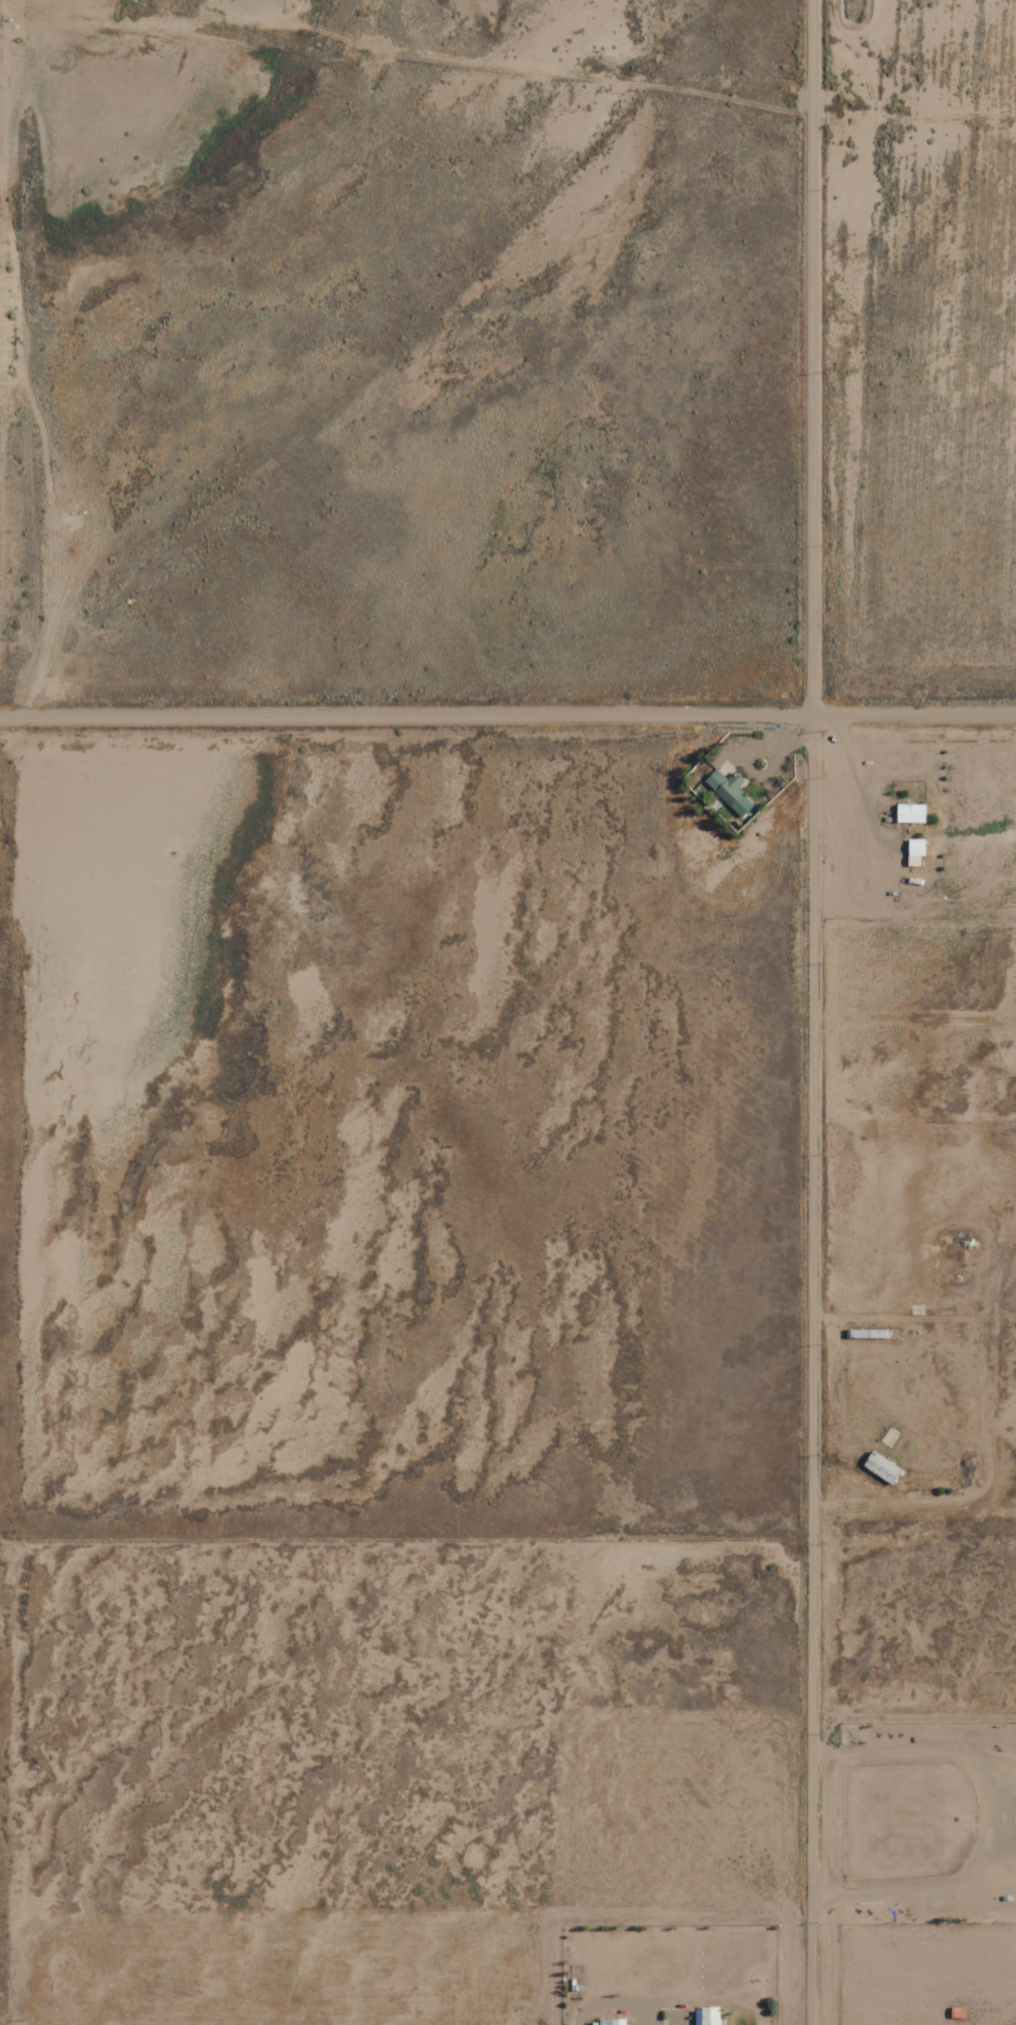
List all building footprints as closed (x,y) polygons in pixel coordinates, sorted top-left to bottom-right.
[(727,779),(717,769),(705,782),(743,818),(755,805),(738,789),(746,780),(735,770),(727,779)] [(898,823),(927,823),(927,805),(899,804),(898,823)] [(904,1467),(872,1452),(864,1469),(896,1484),(904,1467)]
